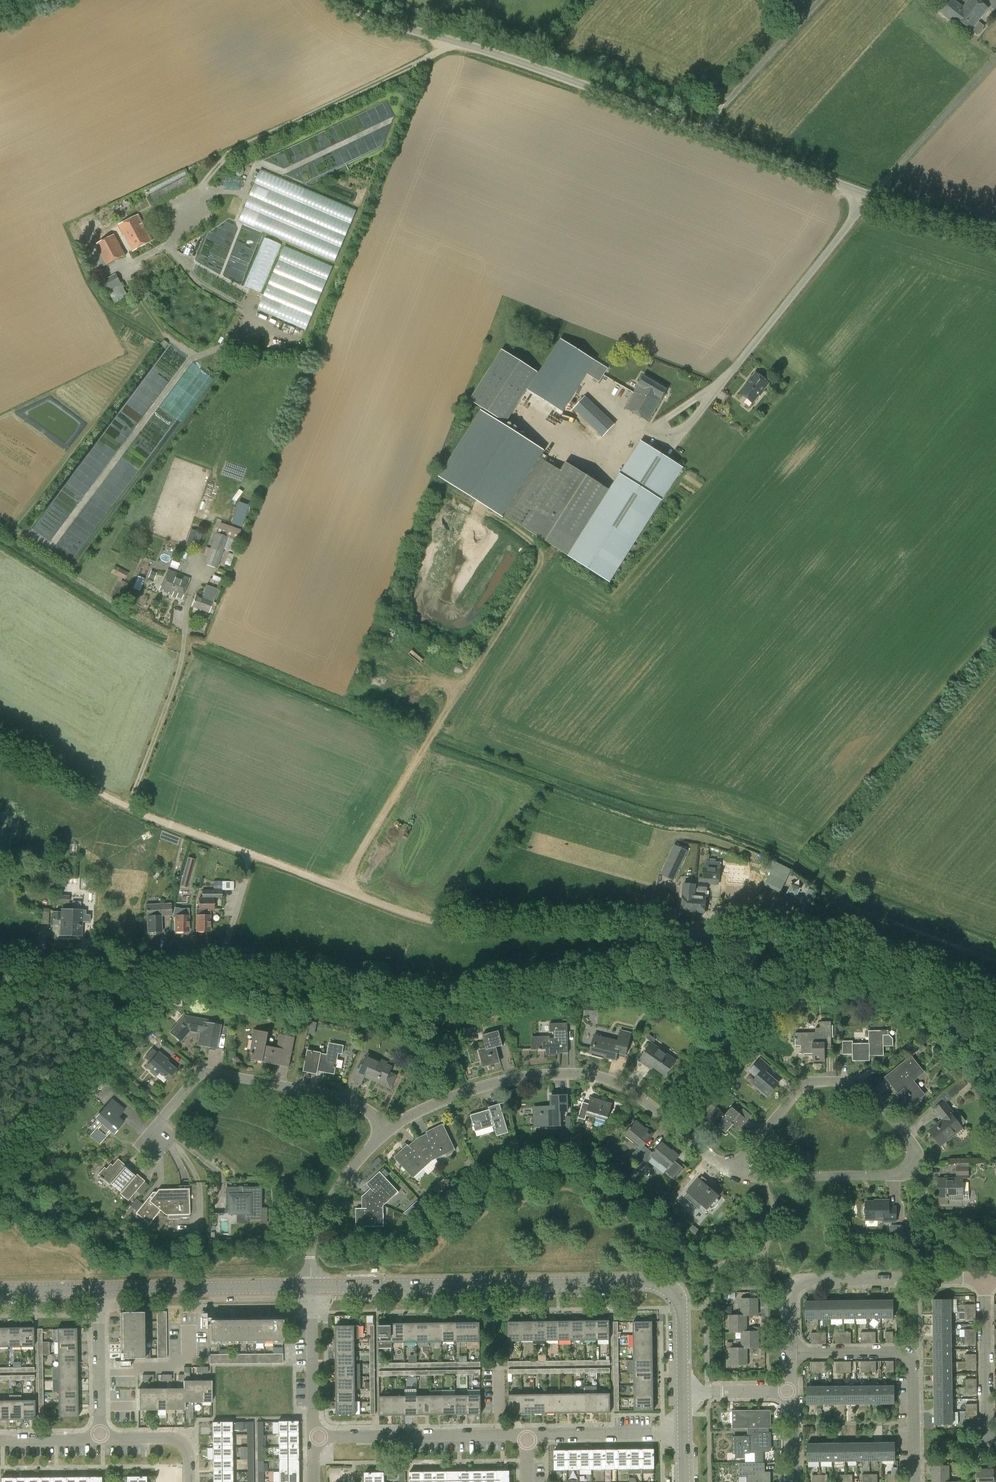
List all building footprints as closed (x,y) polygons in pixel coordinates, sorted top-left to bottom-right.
[(979,36),(985,27),(978,22),(988,9),(977,0),(968,0),(963,7),(954,0),(950,0),(940,13),(954,23),(956,20),(977,36),(978,35),(979,36)] [(335,262),(357,210),(261,170),(259,174),(255,183),(239,222),(335,262)] [(194,187),(189,177),(180,181),(185,191),(194,187)] [(151,241),(138,215),(119,225),(128,241),(120,245),(123,251),(131,247),(133,251),(151,241)] [(114,234),(95,245),(106,265),(125,255),(123,251),(120,245),(114,234)] [(261,293),(282,245),(264,238),(244,285),(261,293)] [(258,311),(306,330),(333,267),(286,247),(258,311)] [(124,289),(116,273),(102,281),(110,296),(124,289)] [(562,412),(594,360),(560,339),(538,373),(537,372),(526,389),(562,412)] [(505,423),(537,372),(503,350),(471,401),(505,423)] [(603,375),(607,369),(594,361),(587,373),(593,377),(597,371),(603,375)] [(756,373),(740,393),(753,404),(769,383),(756,373)] [(625,408),(648,422),(667,390),(644,376),(625,408)] [(603,437),(615,425),(585,396),(573,409),(603,437)] [(439,477),(503,517),(504,515),(540,458),(545,451),(481,410),(439,477)] [(540,458),(504,515),(610,583),(683,468),(641,442),(610,490),(566,463),(561,471),(540,458)] [(240,501),(233,524),(244,527),(251,504),(240,501)] [(190,529),(185,545),(197,549),(202,533),(190,529)] [(228,537),(215,533),(204,565),(217,569),(228,537)] [(115,566),(111,573),(120,578),(124,571),(115,566)] [(167,570),(159,590),(181,599),(189,579),(167,570)] [(148,578),(153,580),(156,573),(151,571),(148,578)] [(208,613),(213,601),(217,591),(206,587),(203,594),(210,596),(209,600),(195,595),(191,607),(208,613)] [(674,844),(660,874),(674,881),(688,851),(674,844)] [(77,857),(69,856),(68,877),(76,877),(77,857)] [(770,860),(764,873),(769,875),(765,883),(781,891),(791,870),(770,860)] [(189,875),(192,866),(186,864),(180,885),(186,887),(189,875)] [(704,868),(702,879),(719,880),(720,869),(704,868)] [(58,886),(66,887),(66,876),(58,876),(58,886)] [(681,911),(693,912),(694,896),(691,896),(692,882),(684,882),(683,895),(682,895),(681,911)] [(788,882),(784,891),(793,895),(797,886),(788,882)] [(698,896),(694,896),(693,912),(705,913),(706,897),(707,884),(699,883),(698,896)] [(198,899),(198,909),(201,909),(201,916),(196,916),(196,931),(209,931),(209,911),(214,911),(213,899),(221,898),(221,890),(201,890),(201,899),(198,899)] [(161,916),(171,915),(170,904),(148,905),(149,916),(146,916),(147,933),(162,932),(161,916)] [(174,907),(172,916),(175,916),(175,931),(188,931),(188,909),(181,909),(174,907)] [(53,912),(52,925),(60,925),(60,935),(81,936),(82,910),(61,909),(61,912),(53,912)] [(213,1025),(213,1024),(207,1023),(207,1021),(183,1016),(169,1034),(179,1042),(188,1031),(199,1033),(197,1046),(208,1048),(208,1047),(215,1049),(219,1026),(213,1025)] [(560,1053),(568,1053),(567,1022),(549,1023),(550,1032),(555,1031),(555,1038),(533,1038),(534,1049),(540,1048),(540,1050),(547,1050),(547,1054),(556,1053),(556,1052),(560,1052),(560,1053)] [(823,1040),(830,1040),(829,1023),(818,1023),(818,1030),(814,1030),(814,1036),(806,1036),(806,1034),(794,1034),(794,1047),(800,1047),(800,1055),(811,1055),(811,1061),(823,1061),(823,1040)] [(254,1029),(248,1059),(262,1062),(263,1062),(264,1059),(267,1060),(267,1061),(275,1063),(275,1061),(278,1062),(278,1065),(289,1067),(295,1037),(279,1034),(277,1048),(266,1046),(268,1032),(254,1029)] [(484,1066),(500,1061),(496,1047),(502,1045),(498,1030),(482,1034),(486,1049),(479,1051),(484,1066)] [(618,1053),(626,1055),(631,1033),(621,1030),(618,1041),(594,1035),(589,1053),(616,1060),(618,1053)] [(868,1031),(868,1043),(869,1056),(883,1056),(883,1046),(893,1046),(893,1039),(889,1035),(888,1035),(888,1031),(868,1031)] [(649,1034),(646,1038),(653,1043),(656,1039),(649,1034)] [(869,1061),(869,1056),(868,1043),(852,1043),(852,1041),(842,1041),(842,1054),(852,1054),(852,1061),(869,1061)] [(329,1043),(326,1054),(315,1052),(316,1049),(308,1048),(304,1069),(318,1072),(318,1068),(324,1069),(324,1071),(335,1073),(339,1053),(342,1053),(343,1046),(329,1043)] [(646,1065),(648,1063),(665,1075),(676,1060),(651,1043),(639,1061),(646,1065)] [(158,1051),(145,1066),(156,1075),(158,1073),(166,1080),(175,1070),(162,1058),(164,1056),(158,1051)] [(369,1077),(370,1075),(379,1079),(378,1082),(390,1087),(395,1076),(389,1073),(392,1068),(380,1063),(381,1061),(367,1055),(359,1073),(369,1077)] [(922,1071),(910,1057),(885,1078),(894,1087),(895,1086),(899,1092),(896,1095),(898,1098),(900,1098),(902,1096),(904,1098),(903,1098),(910,1106),(916,1101),(914,1100),(921,1094),(911,1081),(922,1071)] [(767,1097),(778,1083),(765,1072),(769,1067),(760,1059),(749,1072),(756,1078),(751,1084),(767,1097)] [(962,1128),(960,1126),(955,1119),(951,1114),(952,1113),(945,1103),(967,1085),(962,1079),(930,1104),(943,1120),(929,1131),(940,1145),(962,1128)] [(552,1123),(552,1126),(561,1126),(561,1112),(567,1111),(567,1096),(551,1096),(551,1107),(534,1107),(535,1124),(552,1123)] [(596,1099),(592,1097),(591,1097),(589,1104),(583,1103),(578,1118),(585,1120),(587,1115),(607,1121),(612,1104),(599,1100),(599,1101),(596,1099)] [(101,1123),(90,1136),(99,1143),(110,1131),(114,1134),(123,1122),(118,1117),(124,1110),(111,1099),(95,1118),(101,1123)] [(497,1136),(508,1133),(500,1104),(488,1107),(489,1110),(470,1115),(475,1132),(494,1126),(497,1136)] [(739,1129),(747,1120),(732,1107),(725,1115),(717,1108),(709,1118),(726,1133),(733,1124),(739,1129)] [(640,1159),(641,1160),(649,1150),(644,1146),(653,1135),(636,1120),(635,1122),(634,1121),(629,1126),(631,1127),(629,1128),(630,1129),(625,1134),(639,1146),(631,1156),(637,1162),(640,1159)] [(425,1136),(417,1139),(431,1161),(455,1150),(443,1124),(426,1132),(428,1138),(427,1139),(425,1136)] [(413,1178),(431,1161),(417,1139),(410,1147),(408,1144),(394,1157),(413,1178)] [(653,1153),(649,1150),(641,1160),(646,1164),(653,1156),(668,1169),(666,1171),(674,1178),(683,1168),(675,1161),(679,1156),(678,1156),(678,1157),(672,1151),(673,1151),(672,1150),(671,1151),(662,1143),(653,1153)] [(124,1167),(125,1166),(117,1159),(112,1165),(110,1164),(106,1169),(104,1168),(98,1176),(100,1177),(100,1178),(103,1180),(110,1186),(110,1185),(121,1193),(119,1195),(128,1201),(144,1181),(136,1174),(134,1176),(124,1167)] [(624,1166),(622,1166),(618,1170),(624,1175),(628,1169),(624,1166)] [(385,1169),(381,1173),(385,1178),(389,1174),(385,1169)] [(939,1205),(946,1205),(946,1200),(964,1199),(963,1178),(969,1178),(969,1169),(956,1170),(956,1178),(938,1178),(939,1205)] [(373,1191),(365,1198),(384,1206),(399,1192),(385,1178),(381,1173),(380,1172),(366,1184),(373,1191)] [(630,1173),(625,1179),(630,1183),(635,1177),(630,1173)] [(712,1208),(714,1207),(715,1206),(716,1205),(717,1204),(718,1202),(719,1200),(718,1199),(718,1200),(717,1199),(719,1196),(705,1184),(707,1181),(708,1182),(702,1176),(700,1179),(698,1178),(686,1192),(694,1199),(691,1203),(699,1209),(702,1206),(707,1210),(709,1207),(711,1208),(710,1208),(711,1209),(712,1209),(712,1208)] [(213,1201),(210,1201),(210,1214),(246,1214),(246,1218),(259,1218),(259,1223),(266,1223),(266,1208),(260,1208),(260,1188),(226,1189),(226,1198),(216,1198),(213,1201)] [(179,1215),(189,1215),(189,1207),(189,1189),(169,1189),(169,1192),(152,1192),(141,1207),(135,1214),(149,1224),(160,1210),(178,1210),(179,1215)] [(384,1226),(384,1206),(365,1198),(365,1208),(356,1208),(356,1226),(384,1226)] [(130,1207),(134,1210),(140,1203),(136,1200),(130,1207)] [(864,1214),(865,1214),(865,1219),(883,1219),(883,1222),(896,1222),(896,1207),(888,1207),(888,1200),(878,1200),(878,1202),(865,1202),(865,1207),(864,1207),(863,1211),(864,1214)] [(418,1201),(404,1215),(412,1218),(424,1206),(418,1201)] [(693,1226),(689,1230),(695,1235),(699,1230),(693,1226)] [(741,1316),(747,1316),(758,1316),(758,1299),(741,1299),(741,1316)] [(933,1300),(933,1313),(951,1313),(951,1300),(933,1300)] [(806,1319),(818,1319),(818,1301),(806,1302),(806,1319)] [(818,1301),(818,1319),(831,1319),(831,1301),(818,1301)] [(831,1301),(831,1319),(844,1319),(843,1301),(831,1301)] [(843,1301),(844,1319),(856,1319),(856,1301),(843,1301)] [(856,1301),(856,1319),(868,1319),(868,1301),(856,1301)] [(881,1319),(880,1301),(868,1301),(868,1319),(881,1319)] [(893,1301),(880,1301),(881,1319),(893,1318),(893,1301)] [(122,1359),(143,1358),(143,1312),(121,1312),(122,1359)] [(951,1313),(933,1313),(933,1325),(951,1325),(951,1313)] [(747,1333),(747,1332),(747,1316),(741,1316),(730,1316),(730,1333),(742,1333),(747,1333)] [(210,1342),(282,1341),(282,1320),(209,1321),(210,1342)] [(572,1341),(572,1321),(559,1322),(559,1341),(572,1341)] [(584,1340),(584,1321),(572,1321),(572,1341),(584,1340)] [(597,1340),(597,1321),(584,1321),(584,1340),(597,1340)] [(609,1321),(597,1321),(597,1340),(610,1340),(609,1321)] [(480,1341),(480,1322),(467,1323),(467,1342),(480,1341)] [(508,1322),(508,1341),(522,1341),(521,1322),(508,1322)] [(534,1341),(534,1322),(521,1322),(522,1341),(534,1341)] [(546,1341),(546,1322),(534,1322),(534,1341),(546,1341)] [(559,1341),(559,1322),(546,1322),(546,1341),(559,1341)] [(613,1322),(613,1335),(621,1335),(621,1333),(618,1333),(618,1322),(613,1322)] [(633,1322),(634,1335),(653,1335),(653,1322),(633,1322)] [(404,1324),(404,1343),(417,1343),(417,1323),(404,1324)] [(417,1323),(417,1343),(429,1342),(429,1323),(417,1323)] [(429,1323),(429,1342),(442,1342),(442,1323),(429,1323)] [(442,1323),(442,1342),(455,1342),(455,1323),(442,1323)] [(455,1323),(455,1342),(467,1342),(467,1323),(455,1323)] [(392,1347),(392,1343),(392,1324),(379,1324),(379,1348),(392,1347)] [(392,1324),(392,1343),(404,1343),(404,1324),(392,1324)] [(951,1325),(933,1325),(933,1338),(951,1337),(951,1325)] [(336,1339),(355,1339),(359,1339),(359,1326),(336,1326),(336,1339)] [(20,1348),(20,1328),(7,1329),(8,1348),(20,1348)] [(33,1328),(20,1328),(20,1348),(33,1347),(33,1328)] [(57,1329),(57,1342),(76,1342),(76,1329),(57,1329)] [(747,1332),(747,1333),(742,1333),(742,1349),(747,1349),(759,1349),(758,1332),(747,1332)] [(653,1335),(634,1335),(634,1348),(653,1347),(653,1335)] [(934,1350),(951,1350),(951,1337),(933,1338),(934,1350)] [(355,1339),(336,1339),(336,1352),(355,1351),(355,1339)] [(58,1355),(77,1354),(76,1342),(57,1342),(58,1355)] [(653,1347),(634,1348),(634,1360),(653,1360),(653,1347)] [(618,1348),(613,1348),(614,1360),(618,1360),(618,1356),(623,1356),(623,1353),(625,1353),(625,1349),(618,1350),(618,1348)] [(747,1365),(747,1349),(742,1349),(730,1349),(731,1365),(747,1365)] [(934,1362),(951,1362),(951,1350),(934,1350),(934,1362)] [(355,1351),(336,1352),(336,1364),(355,1364),(355,1351)] [(58,1367),(77,1367),(77,1354),(58,1355),(58,1367)] [(653,1360),(634,1360),(634,1373),(653,1373),(653,1360)] [(934,1374),(952,1374),(951,1362),(934,1362),(934,1374)] [(355,1364),(336,1364),(336,1377),(355,1376),(355,1364)] [(58,1380),(77,1380),(77,1367),(58,1367),(58,1380)] [(653,1373),(634,1373),(634,1386),(653,1385),(653,1373)] [(934,1387),(952,1387),(952,1374),(934,1374),(934,1387)] [(355,1376),(336,1377),(336,1389),(355,1389),(355,1376)] [(365,1389),(375,1389),(375,1376),(370,1376),(370,1382),(365,1382),(365,1389)] [(59,1393),(78,1392),(77,1380),(58,1380),(59,1393)] [(183,1402),(184,1402),(192,1402),(192,1381),(182,1381),(182,1389),(183,1389),(183,1402)] [(201,1402),(201,1381),(192,1381),(192,1402),(201,1402)] [(211,1381),(201,1381),(201,1402),(211,1402),(211,1381)] [(653,1385),(634,1386),(634,1398),(654,1398),(653,1385)] [(894,1386),(881,1387),(882,1404),(894,1404),(894,1386)] [(807,1405),(819,1405),(819,1387),(807,1387),(807,1405)] [(819,1387),(819,1405),(832,1405),(832,1387),(819,1387)] [(832,1387),(832,1405),(844,1405),(844,1387),(832,1387)] [(844,1387),(844,1405),(857,1404),(857,1387),(844,1387)] [(869,1404),(869,1387),(857,1387),(857,1404),(869,1404)] [(882,1404),(881,1387),(869,1387),(869,1404),(882,1404)] [(934,1399),(952,1399),(952,1387),(934,1387),(934,1399)] [(138,1410),(147,1410),(147,1389),(138,1389),(138,1410)] [(156,1410),(156,1389),(147,1389),(147,1410),(156,1410)] [(165,1410),(165,1389),(156,1389),(156,1410),(165,1410)] [(174,1410),(174,1389),(165,1389),(165,1410),(174,1410)] [(183,1389),(182,1389),(174,1389),(174,1410),(184,1410),(184,1402),(183,1402),(183,1389)] [(355,1389),(336,1389),(336,1402),(355,1402),(355,1389)] [(370,1401),(375,1401),(375,1389),(365,1389),(370,1389),(370,1401)] [(59,1405),(78,1405),(78,1392),(59,1393),(59,1405)] [(547,1395),(547,1414),(560,1413),(560,1394),(547,1395)] [(560,1394),(560,1413),(572,1413),(572,1394),(560,1394)] [(572,1394),(572,1413),(585,1413),(585,1394),(572,1394)] [(585,1394),(585,1413),(597,1413),(597,1394),(585,1394)] [(610,1394),(597,1394),(597,1413),(610,1413),(610,1394)] [(468,1415),(468,1395),(455,1396),(455,1415),(468,1415)] [(481,1395),(468,1395),(468,1415),(481,1415),(481,1395)] [(509,1414),(522,1414),(522,1395),(509,1395),(509,1414)] [(522,1395),(522,1414),(534,1414),(534,1395),(522,1395)] [(534,1395),(534,1414),(547,1414),(547,1395),(534,1395)] [(379,1416),(392,1416),(392,1396),(379,1397),(379,1416)] [(405,1416),(405,1396),(392,1396),(392,1416),(405,1416)] [(418,1415),(417,1396),(405,1396),(405,1416),(418,1415)] [(430,1415),(430,1396),(417,1396),(418,1415),(430,1415)] [(443,1415),(442,1396),(430,1396),(430,1415),(443,1415)] [(455,1415),(455,1396),(442,1396),(443,1415),(455,1415)] [(654,1411),(654,1398),(634,1398),(634,1411),(654,1411)] [(934,1412),(952,1412),(952,1399),(934,1399),(934,1412)] [(9,1401),(0,1401),(0,1420),(9,1420),(9,1401)] [(22,1420),(22,1401),(9,1401),(9,1420),(22,1420)] [(35,1401),(22,1401),(22,1420),(35,1420),(35,1401)] [(355,1415),(355,1402),(336,1402),(336,1415),(355,1415)] [(78,1418),(78,1405),(59,1405),(59,1418),(78,1418)] [(764,1413),(763,1412),(760,1412),(743,1412),(737,1413),(737,1422),(733,1422),(733,1428),(748,1428),(748,1434),(755,1434),(755,1428),(760,1428),(770,1428),(770,1415),(765,1415),(764,1413)] [(952,1425),(952,1412),(934,1412),(934,1425),(952,1425)] [(246,1430),(246,1422),(212,1423),(212,1435),(232,1435),(232,1430),(243,1430),(246,1430)] [(277,1422),(277,1435),(297,1435),(297,1422),(277,1422)] [(755,1428),(755,1434),(755,1450),(770,1449),(770,1433),(760,1433),(760,1428),(755,1428)] [(755,1434),(748,1434),(748,1437),(733,1437),(733,1454),(734,1454),(734,1458),(745,1458),(744,1453),(755,1453),(755,1450),(755,1434)] [(232,1435),(212,1435),(212,1448),(232,1447),(232,1435)] [(297,1435),(277,1435),(277,1447),(297,1447),(297,1435)] [(871,1444),(871,1462),(883,1462),(883,1443),(871,1444)] [(895,1443),(883,1443),(883,1462),(895,1462),(895,1443)] [(807,1462),(821,1462),(821,1444),(807,1444),(807,1462)] [(833,1462),(833,1444),(821,1444),(821,1462),(833,1462)] [(846,1462),(845,1444),(833,1444),(833,1462),(846,1462)] [(858,1462),(858,1444),(845,1444),(846,1462),(858,1462)] [(858,1444),(858,1462),(871,1462),(871,1444),(858,1444)] [(232,1447),(212,1448),(213,1460),(232,1460),(232,1447)] [(297,1447),(277,1447),(278,1460),(297,1459),(297,1447)] [(579,1451),(579,1470),(592,1470),(592,1450),(579,1451)] [(592,1450),(592,1470),(604,1470),(604,1450),(592,1450)] [(604,1450),(604,1470),(617,1470),(617,1450),(604,1450)] [(617,1450),(617,1470),(629,1470),(629,1450),(617,1450)] [(629,1450),(629,1470),(642,1470),(642,1450),(629,1450)] [(654,1470),(654,1450),(642,1450),(642,1470),(654,1470)] [(554,1471),(567,1471),(567,1451),(554,1451),(554,1471)] [(567,1451),(567,1471),(579,1470),(579,1451),(567,1451)] [(297,1459),(278,1460),(278,1472),(297,1472),(297,1459)] [(232,1460),(213,1460),(213,1473),(232,1472),(232,1460)] [(770,1472),(764,1472),(764,1469),(755,1469),(755,1463),(738,1463),(738,1477),(746,1477),(746,1481),(771,1481),(770,1472)] [(949,1466),(932,1466),(932,1481),(949,1481),(949,1466)] [(994,1477),(994,1469),(977,1469),(977,1481),(994,1481),(994,1477)] [(213,1473),(213,1481),(233,1481),(232,1472),(213,1473)] [(278,1472),(278,1481),(298,1481),(297,1472),(278,1472)] [(434,1472),(422,1473),(422,1481),(434,1481),(434,1472)] [(447,1472),(434,1472),(434,1481),(447,1481),(447,1472)] [(459,1472),(447,1472),(447,1481),(459,1481),(459,1472)] [(472,1472),(459,1472),(459,1481),(472,1481),(472,1472)] [(484,1472),(472,1472),(472,1481),(484,1481),(484,1472)] [(497,1472),(484,1472),(484,1481),(497,1481),(497,1472)] [(497,1472),(497,1481),(510,1481),(509,1472),(497,1472)] [(365,1481),(384,1481),(384,1473),(365,1473),(365,1481)] [(422,1473),(409,1473),(410,1481),(422,1481),(422,1473)]
